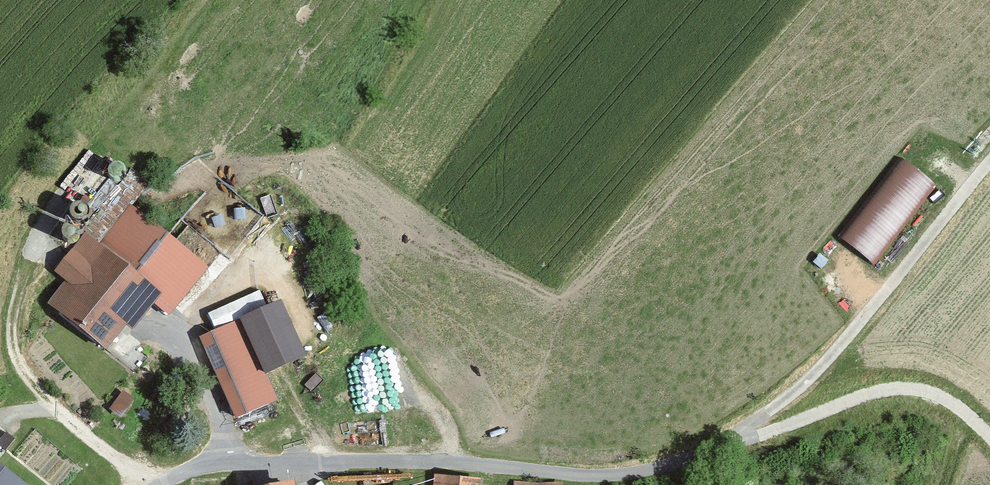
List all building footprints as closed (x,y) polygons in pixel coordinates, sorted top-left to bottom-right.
[(875,262),(940,184),(907,157),(842,235),(875,262)] [(53,193),(34,218),(51,230),(69,206),(53,193)] [(178,221),(135,200),(106,238),(96,250),(77,237),(56,264),(69,274),(51,298),(117,346),(158,299),(173,309),(218,264),(178,221)] [(316,347),(287,291),(270,292),(264,284),(208,308),(217,324),(202,330),(240,416),(287,398),(273,368),(316,347)] [(0,448),(0,484),(39,484),(42,480),(14,454),(0,448)] [(436,465),(435,484),(490,484),(491,468),(436,465)]
